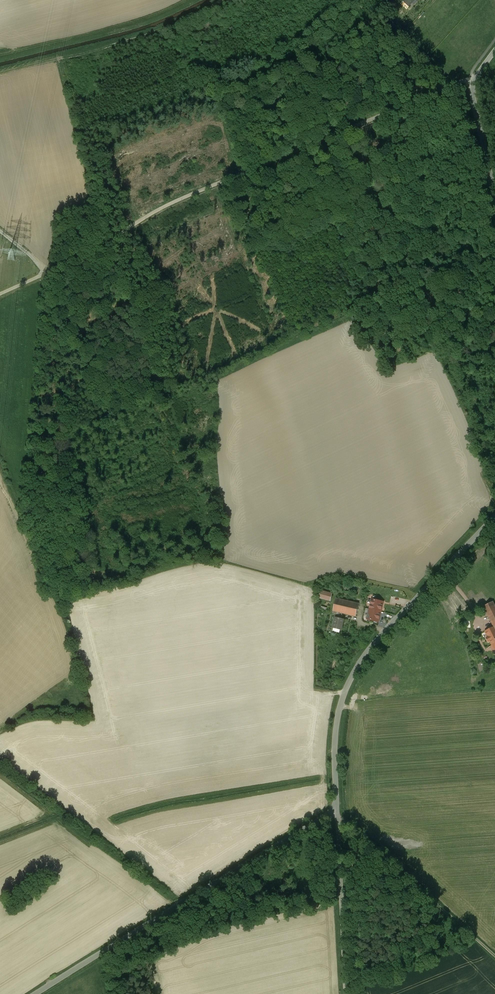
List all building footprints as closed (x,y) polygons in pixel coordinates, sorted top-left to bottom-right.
[(333,593),(321,590),(319,598),(331,601),(333,593)] [(336,598),(333,612),(356,617),(359,603),(336,598)] [(383,602),(371,600),(366,620),(378,622),(383,602)] [(484,606),(494,628),(494,629),(494,605),(493,602),(484,606)] [(345,620),(335,617),(332,628),(342,631),(345,620)] [(494,628),(479,635),(486,649),(491,646),(494,654),(494,629),(494,628)]
